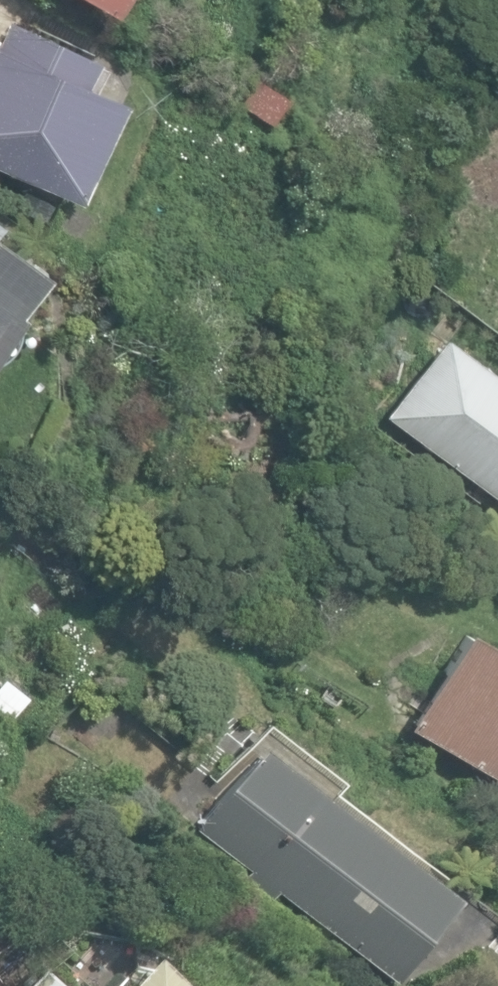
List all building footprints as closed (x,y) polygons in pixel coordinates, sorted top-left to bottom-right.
[(105,10),(111,0),(87,0),(105,10)] [(497,28),(497,6),(488,22),(497,28)] [(77,199),(117,98),(80,83),(93,52),(4,16),(0,27),(0,168),(77,199)] [(236,103),(268,126),(286,100),(253,77),(236,103)] [(17,314),(13,311),(41,273),(0,243),(0,337),(17,314)] [(497,503),(497,381),(494,378),(496,375),(444,335),(383,414),(497,503)] [(465,625),(408,724),(497,776),(497,644),(465,625)] [(0,671),(0,719),(8,726),(34,695),(2,669),(0,671)] [(277,889),(396,979),(460,896),(257,741),(193,825),(247,867),(241,875),(270,898),(277,889)] [(158,964),(138,985),(183,985),(158,964)] [(47,971),(32,985),(63,985),(47,971)]
